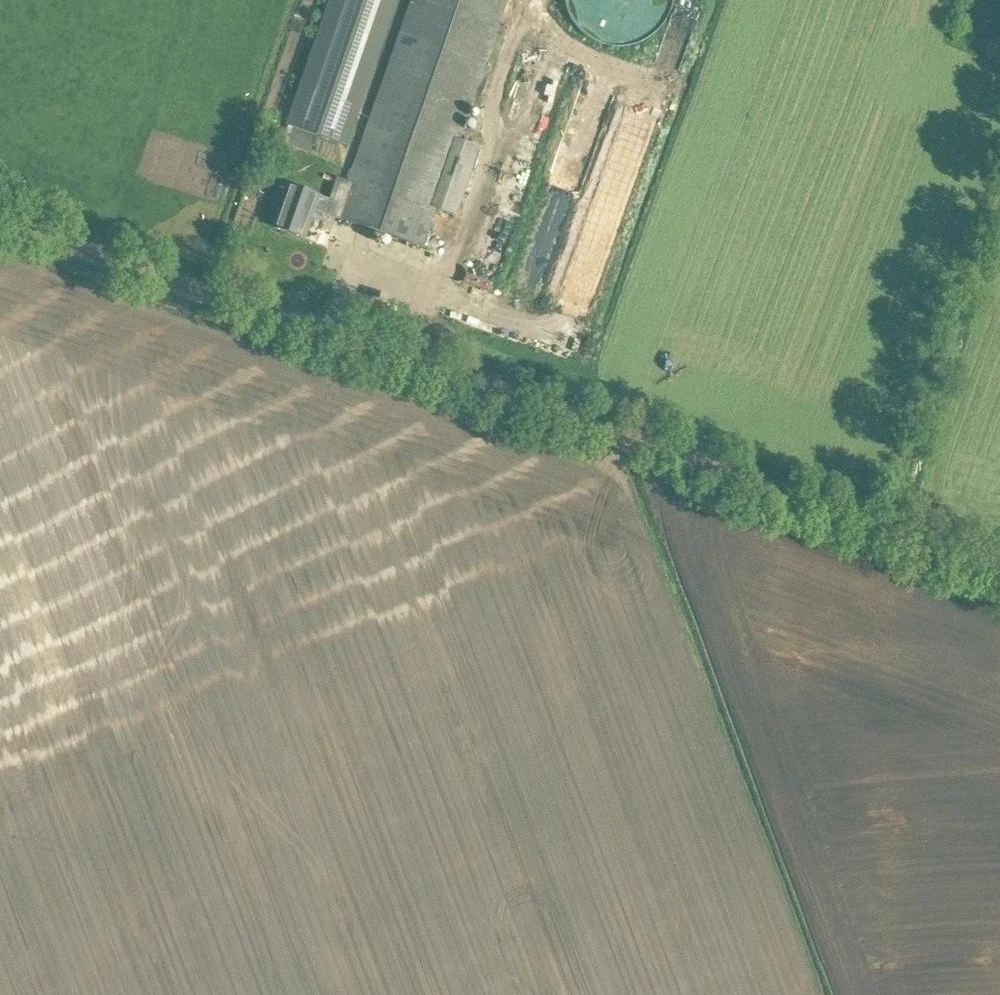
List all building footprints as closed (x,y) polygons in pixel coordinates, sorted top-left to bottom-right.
[(318,199),(318,198),(288,187),(274,229),(303,240),(313,213),(345,224),(346,223),(420,248),(433,210),(456,218),(480,149),(457,141),(507,0),(413,0),(349,184),(336,179),(329,201),(318,199)] [(321,23),(285,127),(349,149),(400,0),(329,0),(321,23)] [(668,0),(579,0),(590,34),(615,25),(617,31),(627,28),(630,37),(676,22),(668,0)]
